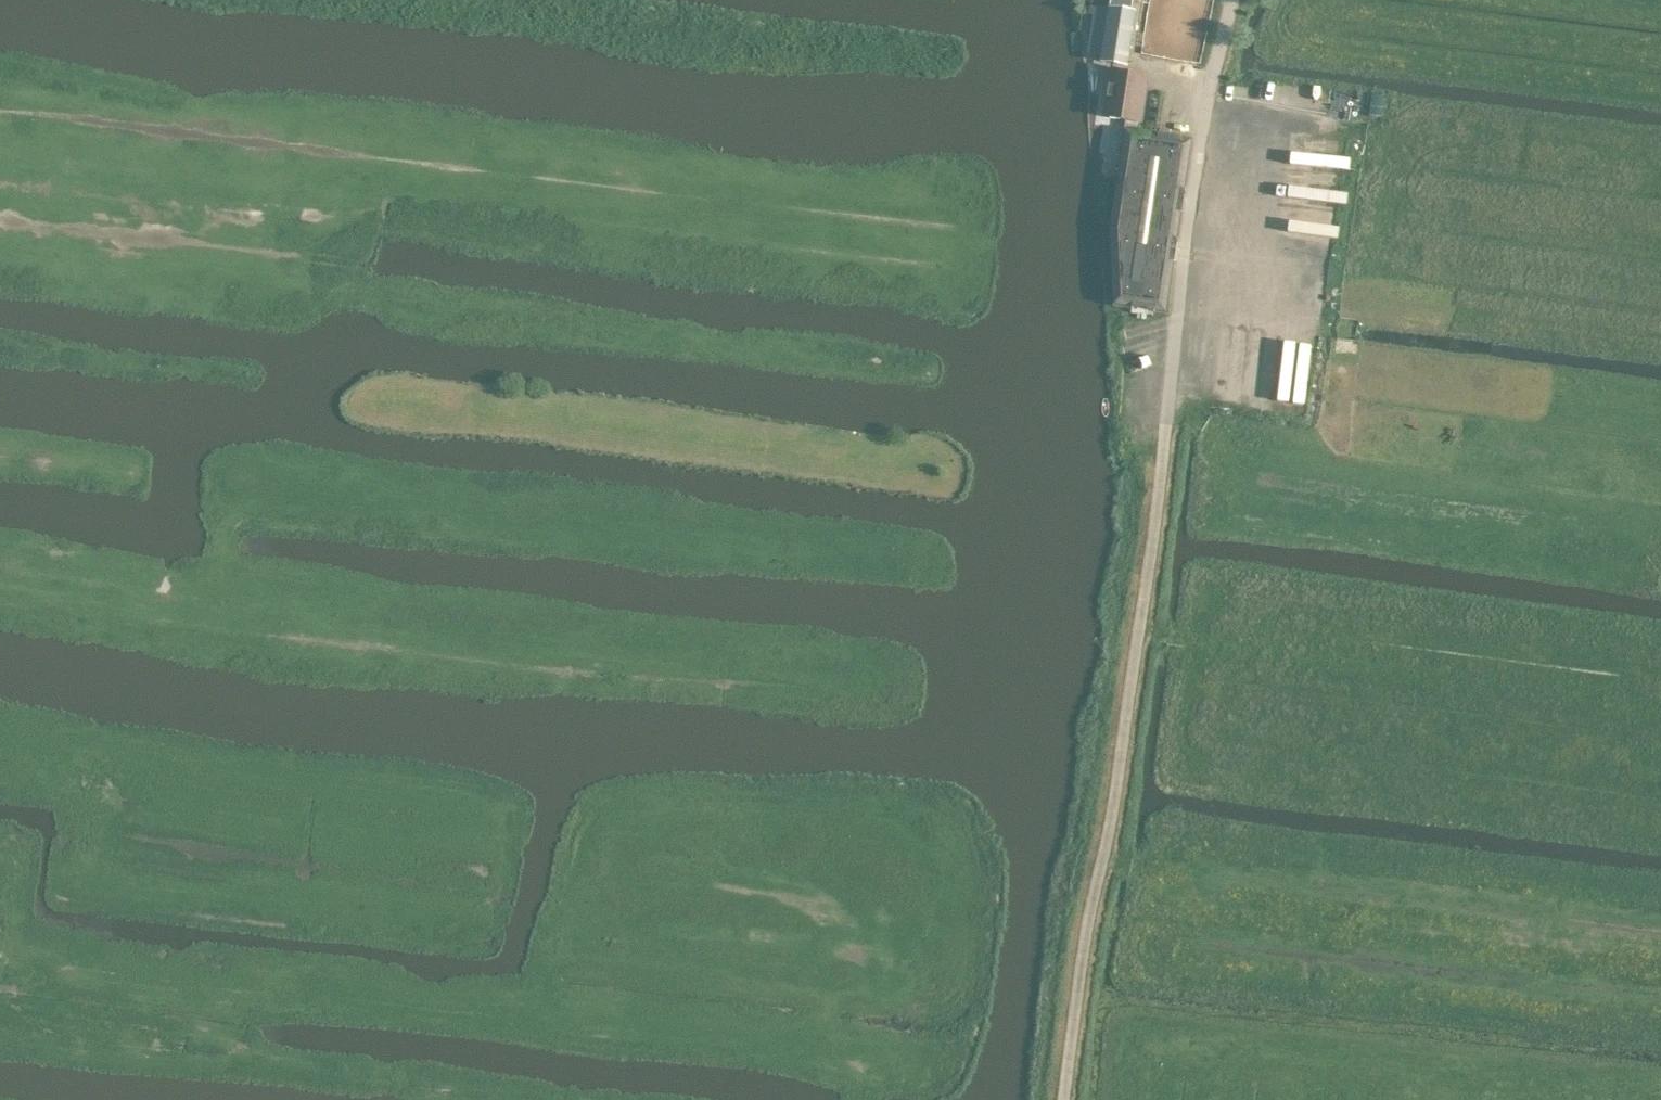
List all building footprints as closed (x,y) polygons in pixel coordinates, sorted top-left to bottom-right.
[(1101,57),(1126,61),(1135,8),(1109,4),(1101,57)] [(1125,117),(1109,226),(1110,303),(1164,311),(1189,136),(1135,128),(1143,74),(1104,68),(1102,84),(1108,84),(1103,114),(1125,117)] [(1302,179),(1351,187),(1354,174),(1305,165),(1302,179)]
